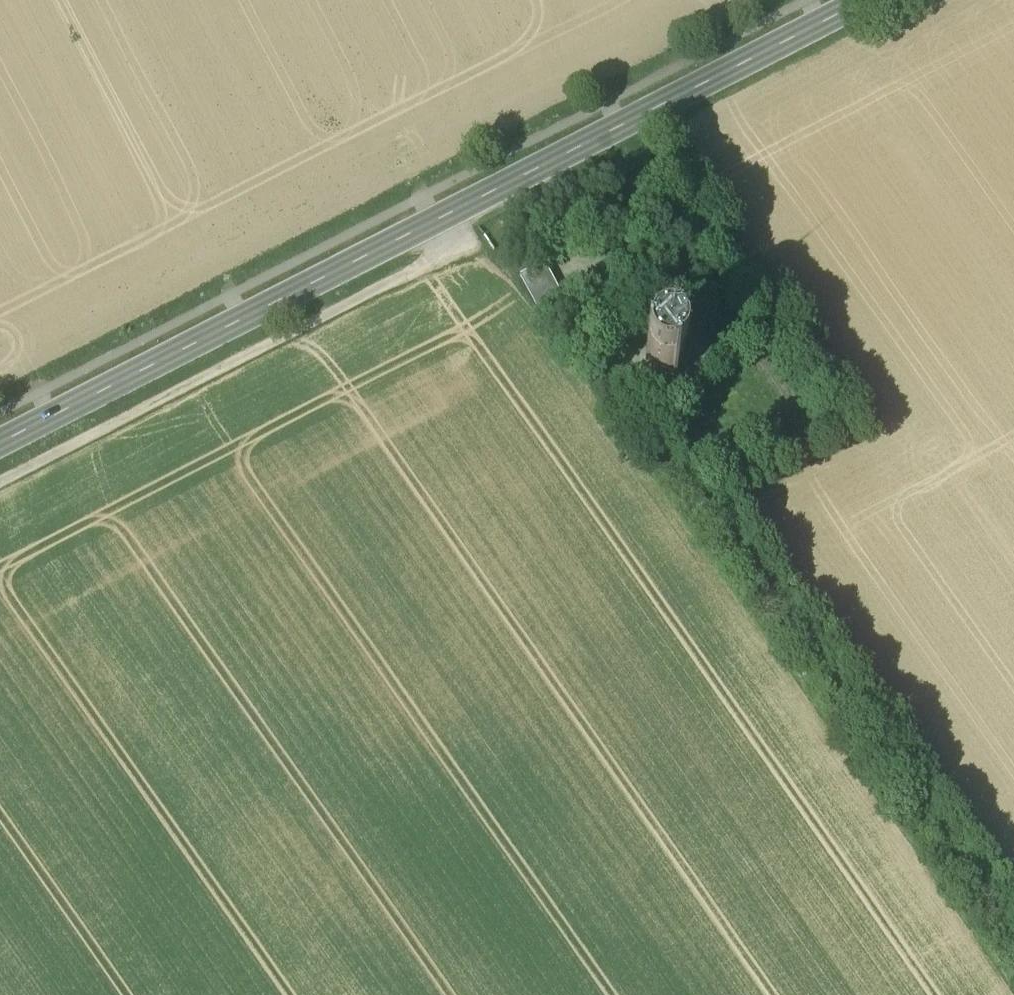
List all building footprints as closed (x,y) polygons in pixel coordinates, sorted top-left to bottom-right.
[(618,259),(618,256),(617,253),(616,250),(613,249),(610,248),(607,249),(604,250),(602,253),(602,256),(602,259),(604,262),(607,264),(610,264),(613,264),(616,262),(618,259)] [(563,301),(544,264),(520,276),(540,313),(563,301)] [(652,354),(650,359),(646,359),(645,362),(649,363),(651,369),(655,373),(660,377),(666,378),(671,377),(673,380),(676,379),(674,375),(679,371),(681,365),(681,359),(679,354),(675,349),(678,346),(675,344),(672,347),(667,346),(661,347),(656,349),(652,354)]
